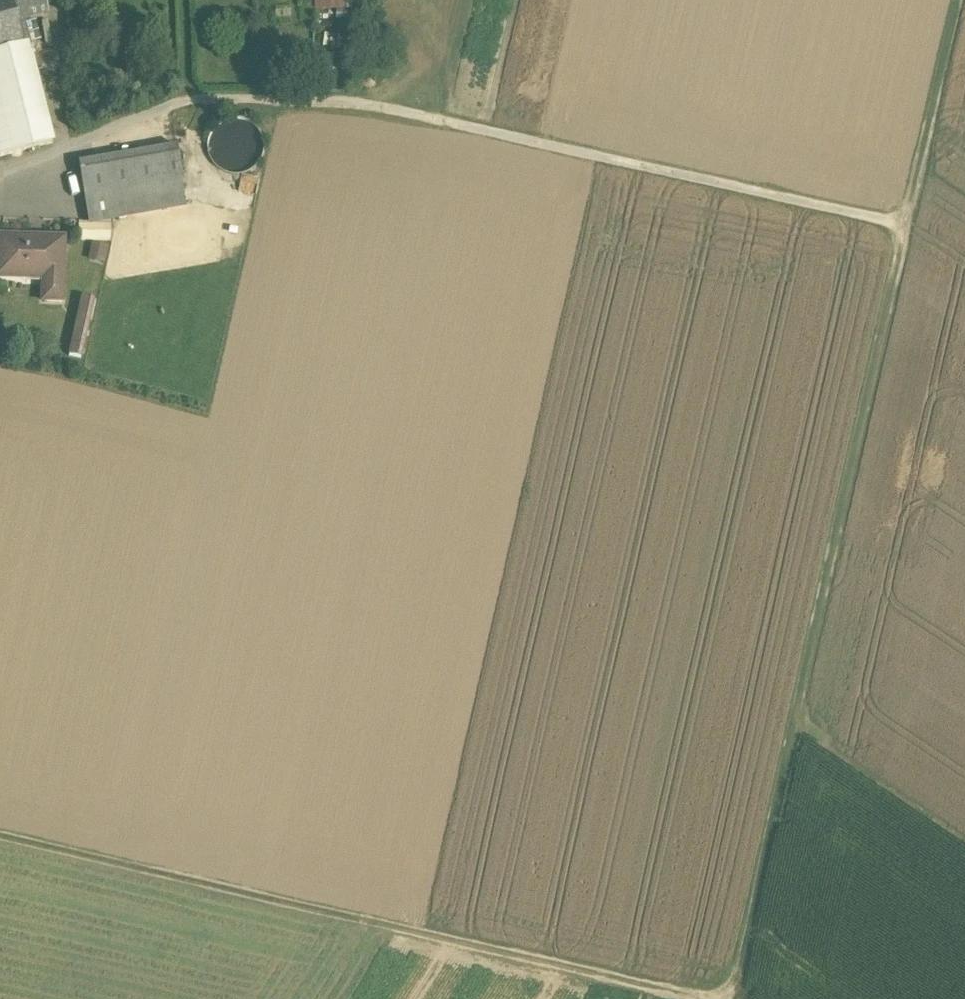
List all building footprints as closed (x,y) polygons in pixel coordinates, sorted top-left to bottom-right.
[(23,49),(23,47),(17,23),(15,23),(9,0),(0,0),(0,54),(23,49)] [(15,23),(17,23),(49,14),(46,0),(9,0),(15,23)] [(344,9),(345,0),(312,0),(312,8),(344,9)] [(0,54),(0,158),(53,144),(27,46),(23,47),(23,49),(0,54)] [(177,147),(102,160),(108,195),(183,183),(177,147)] [(102,160),(77,164),(84,200),(108,195),(102,160)] [(108,195),(84,200),(88,224),(187,206),(183,183),(108,195)] [(0,238),(0,279),(44,279),(43,303),(63,303),(63,240),(0,238)] [(76,359),(93,301),(78,296),(61,355),(76,359)]
